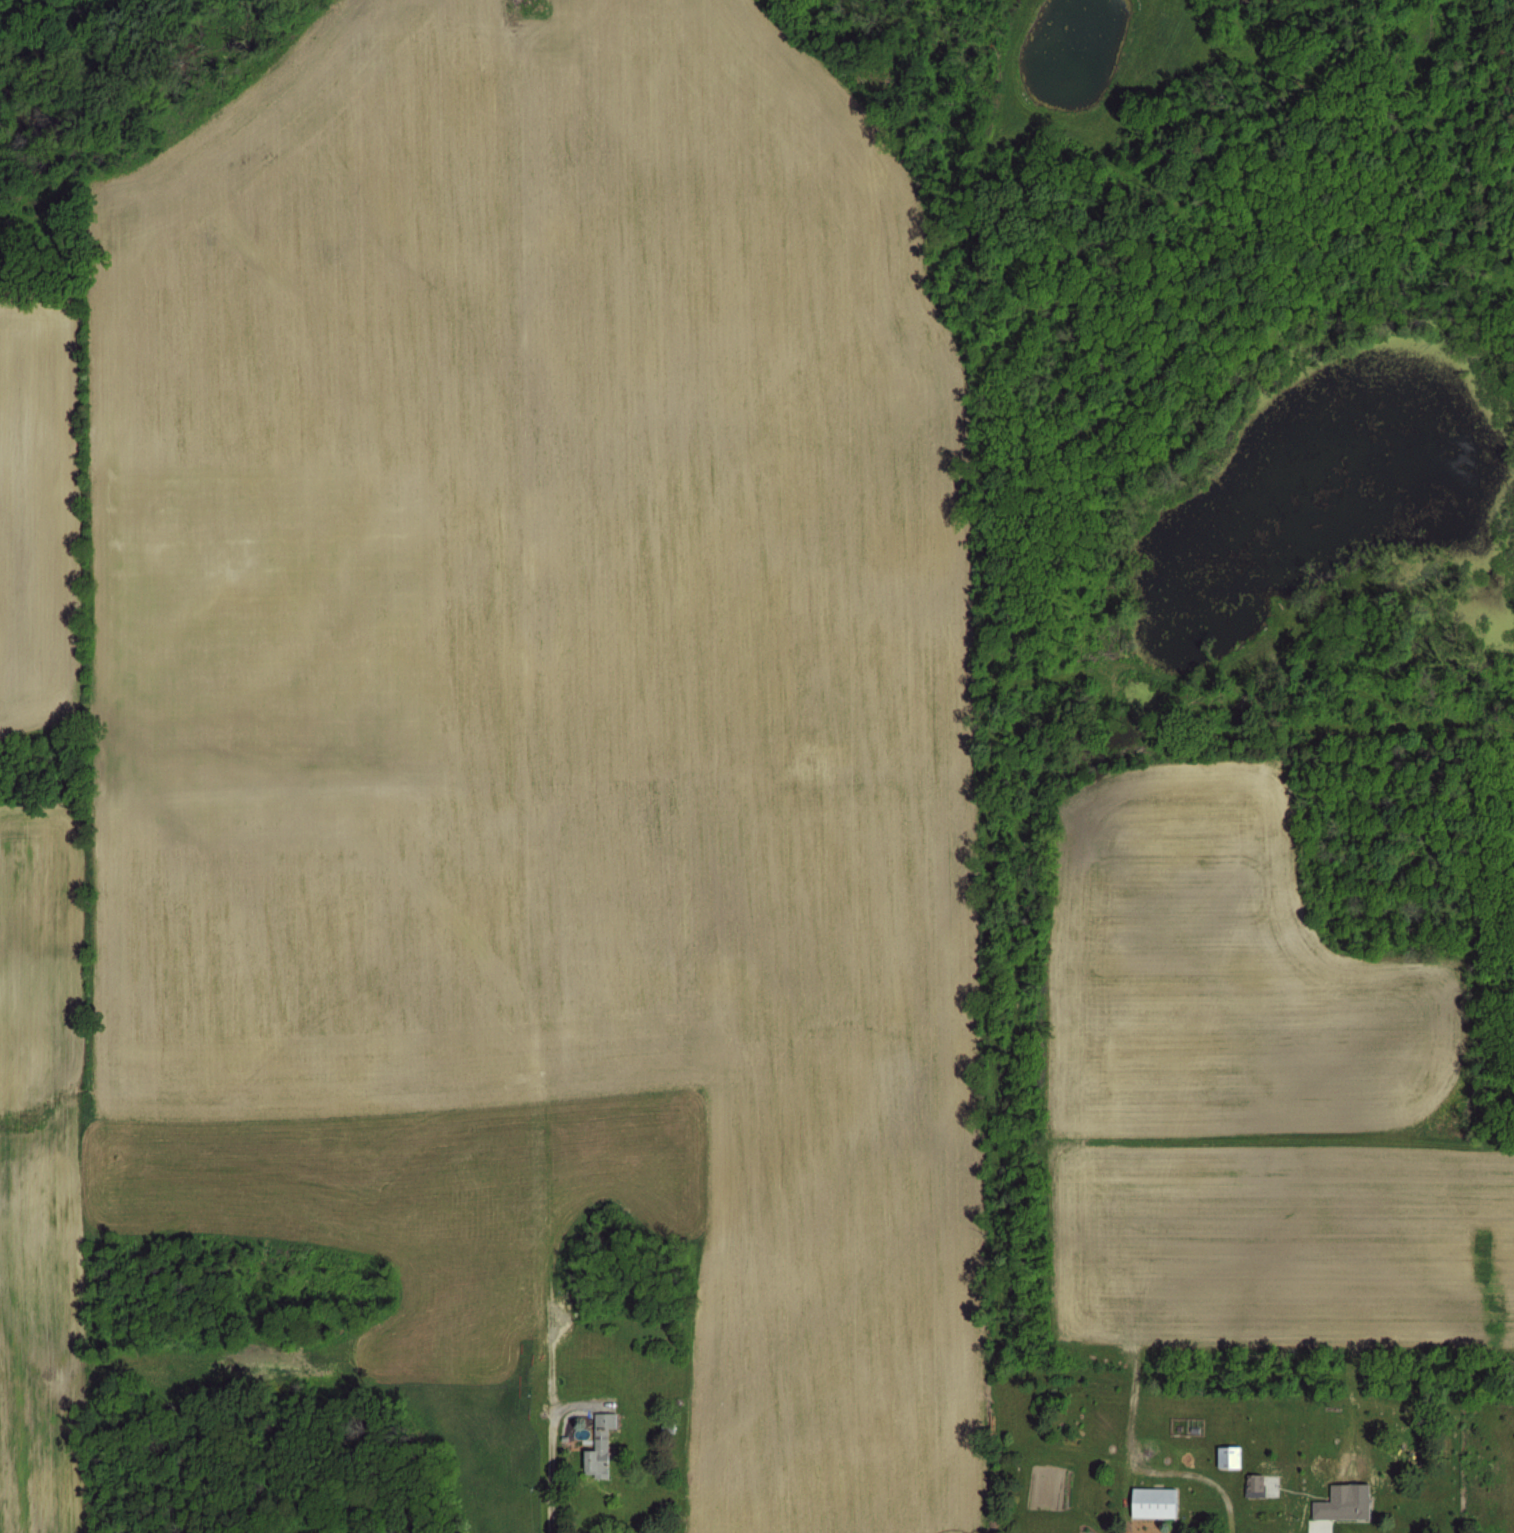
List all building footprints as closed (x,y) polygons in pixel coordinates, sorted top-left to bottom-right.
[(589,1411),(591,1458),(604,1458),(603,1426),(613,1426),(613,1410),(589,1411)] [(1234,1444),(1234,1467),(1212,1468),(1212,1445),(1234,1444)] [(1243,1472),(1243,1495),(1276,1494),(1276,1472),(1243,1472)] [(1330,1517),(1330,1531),(1305,1532),(1305,1517),(1308,1517),(1308,1500),(1326,1500),(1326,1483),(1363,1483),(1363,1516),(1330,1517)] [(1173,1486),(1172,1515),(1126,1514),(1127,1484),(1173,1486)]
